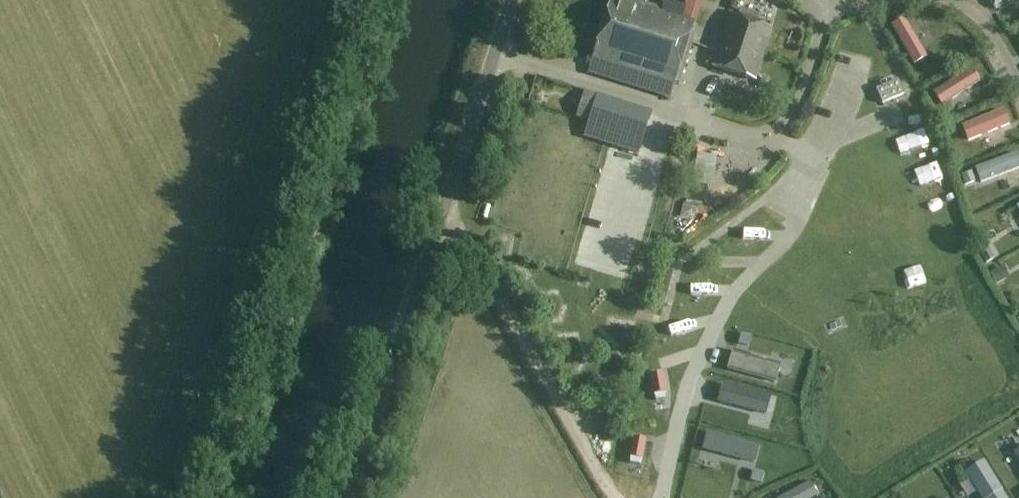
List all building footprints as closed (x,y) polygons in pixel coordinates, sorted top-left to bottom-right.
[(589,73),(671,98),(695,23),(682,19),(644,8),(647,0),(622,0),(622,1),(620,0),(611,0),(589,73)] [(695,23),(702,0),(688,0),(682,19),(695,23)] [(995,11),(1012,0),(988,0),(995,11)] [(760,74),(773,29),(733,16),(729,15),(713,67),(757,81),(760,74)] [(904,21),(890,29),(914,68),(928,60),(904,21)] [(837,47),(834,60),(851,63),(854,51),(837,47)] [(972,71),(933,96),(942,109),(980,85),(972,71)] [(898,84),(876,94),(881,106),(903,97),(898,84)] [(643,141),(652,112),(584,91),(575,119),(643,141)] [(1003,110),(960,129),(967,145),(1010,127),(1003,110)] [(692,154),(686,183),(698,186),(693,207),(701,209),(712,158),(692,154)] [(974,170),(980,186),(1018,172),(1018,166),(1015,155),(974,170)] [(988,249),(980,253),(985,264),(993,259),(988,249)] [(1002,267),(991,274),(997,283),(1008,277),(1002,267)] [(731,355),(726,373),(776,386),(780,368),(731,355)] [(706,432),(701,454),(755,467),(760,445),(706,432)] [(964,476),(978,497),(1006,497),(984,464),(964,476)] [(786,497),(817,497),(810,484),(786,497)]
